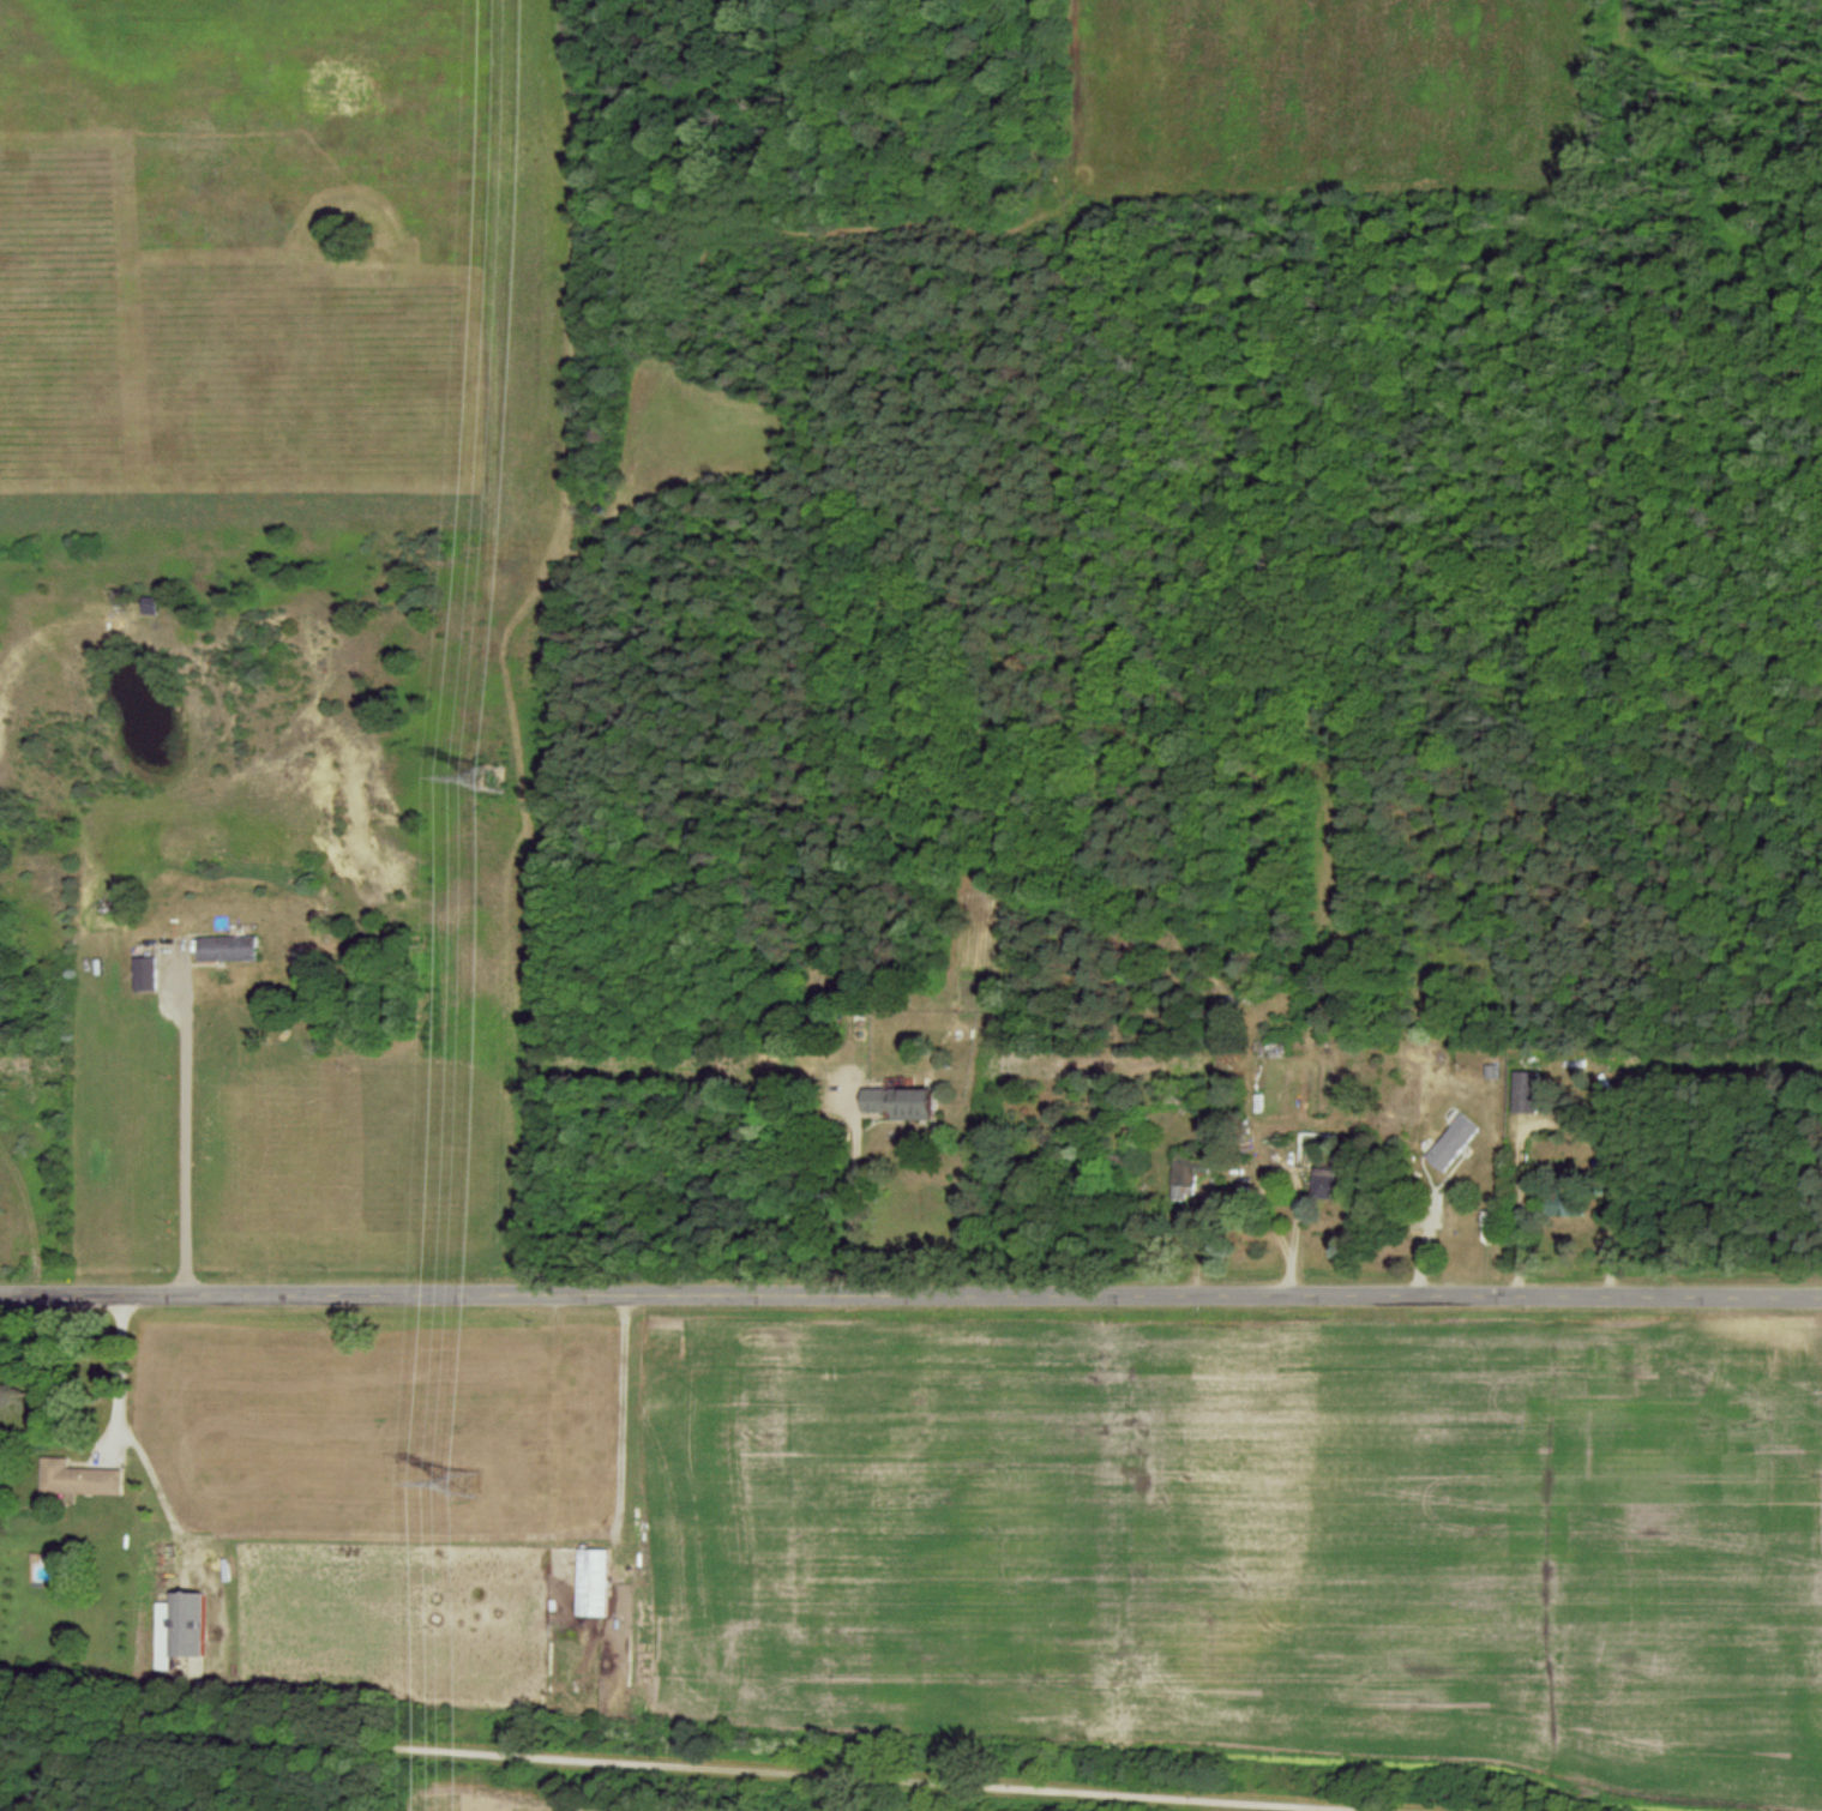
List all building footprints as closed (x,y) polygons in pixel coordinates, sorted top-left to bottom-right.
[(252,935),(193,936),(194,961),(252,959),(252,935)] [(152,990),(151,957),(130,957),(131,990),(152,990)] [(1509,1112),(1534,1113),(1534,1071),(1510,1071),(1509,1112)] [(929,1118),(928,1088),(859,1089),(859,1111),(889,1111),(889,1119),(929,1118)] [(1438,1172),(1476,1129),(1459,1113),(1420,1156),(1438,1172)] [(1192,1193),(1193,1172),(1204,1173),(1205,1164),(1172,1162),(1170,1198),(1183,1198),(1183,1193),(1192,1193)] [(1340,1172),(1315,1165),(1308,1194),(1332,1201),(1340,1172)] [(120,1468),(66,1466),(67,1456),(41,1455),(40,1491),(119,1494),(120,1468)] [(606,1548),(576,1547),(574,1614),(605,1615),(606,1548)] [(155,1600),(154,1669),(170,1669),(170,1654),(201,1655),(202,1590),(168,1590),(168,1600),(155,1600)]
